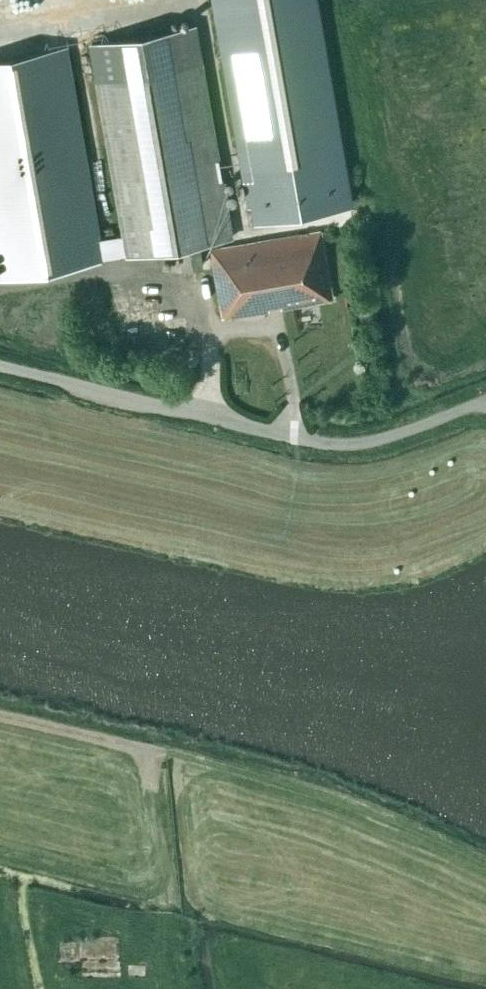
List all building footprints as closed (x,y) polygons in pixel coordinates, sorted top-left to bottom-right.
[(349,204),(315,0),(217,0),(253,220),(349,204)] [(101,259),(53,267),(60,305),(164,287),(158,250),(179,246),(183,268),(203,265),(199,243),(232,237),(196,24),(92,42),(128,255),(101,259)] [(0,57),(0,276),(53,267),(101,259),(65,46),(0,57)] [(333,298),(321,230),(211,249),(223,317),(269,309),(269,306),(281,304),(281,307),(333,298)]
